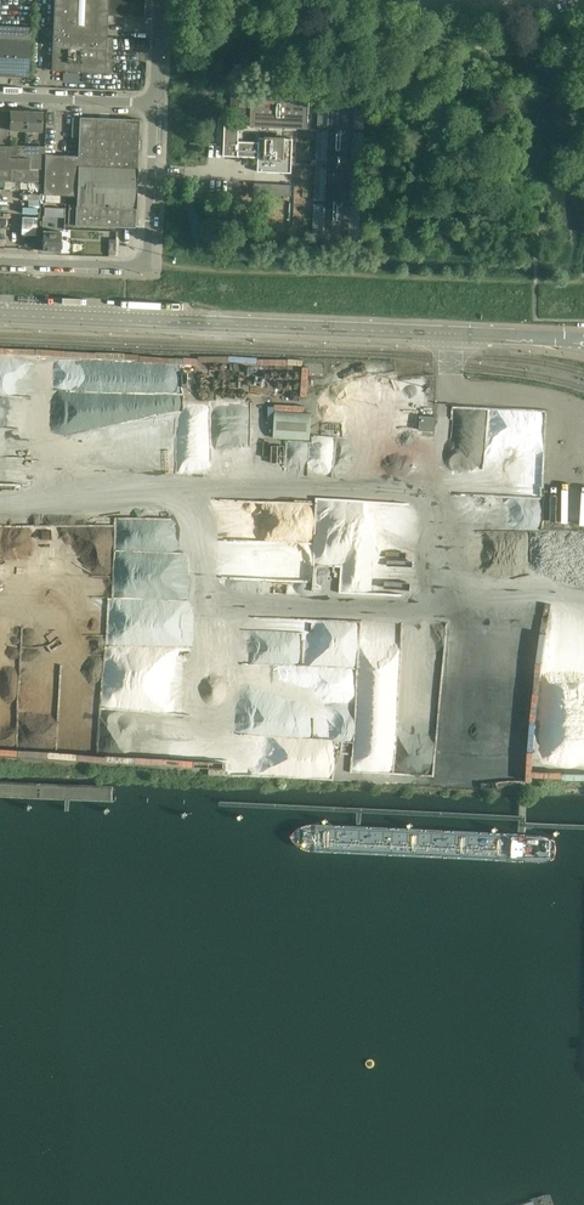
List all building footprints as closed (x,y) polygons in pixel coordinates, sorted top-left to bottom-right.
[(52,70),(110,73),(112,37),(106,37),(107,16),(144,17),(145,0),(54,0),(52,47),(53,47),(52,70)] [(29,77),(31,27),(0,25),(0,76),(29,77)] [(251,99),(250,127),(254,127),(270,128),(308,129),(308,116),(309,104),(309,102),(308,102),(308,95),(285,94),(280,93),(252,92),(252,99),(251,99)] [(322,127),(328,127),(328,131),(322,131),(321,160),(326,160),(326,168),(320,168),(319,200),(325,200),(325,204),(318,204),(317,237),(322,237),(322,238),(354,239),(356,206),(350,206),(350,202),(356,202),(357,169),(352,169),(352,166),(358,166),(359,132),(354,132),(354,129),(359,129),(360,108),(354,108),(354,107),(329,106),(328,107),(323,107),(322,127)] [(9,147),(9,145),(10,130),(11,110),(9,110),(0,110),(0,147),(9,147)] [(41,131),(42,111),(11,110),(10,130),(41,131)] [(78,156),(45,155),(43,195),(77,196),(76,205),(69,205),(68,224),(75,225),(76,225),(135,227),(139,120),(80,117),(80,118),(72,118),(72,137),(79,137),(78,156)] [(292,173),(293,139),(259,138),(259,141),(246,141),(239,141),(239,122),(225,122),(223,156),(238,157),(259,158),(258,172),(292,173)] [(45,146),(9,145),(9,147),(9,159),(10,159),(44,161),(45,146)] [(10,169),(10,182),(43,183),(44,161),(10,159),(9,159),(9,147),(0,147),(0,168),(10,169)] [(10,182),(10,169),(0,168),(0,181),(10,182)] [(254,183),(254,195),(290,197),(291,185),(270,184),(254,183)] [(47,209),(47,221),(56,221),(57,210),(47,209)] [(60,232),(43,231),(43,251),(59,251),(59,249),(62,249),(62,242),(60,242),(60,232)] [(311,413),(275,411),(273,438),(310,440),(311,413)] [(420,416),(420,430),(434,431),(434,424),(435,425),(435,417),(420,416)]
